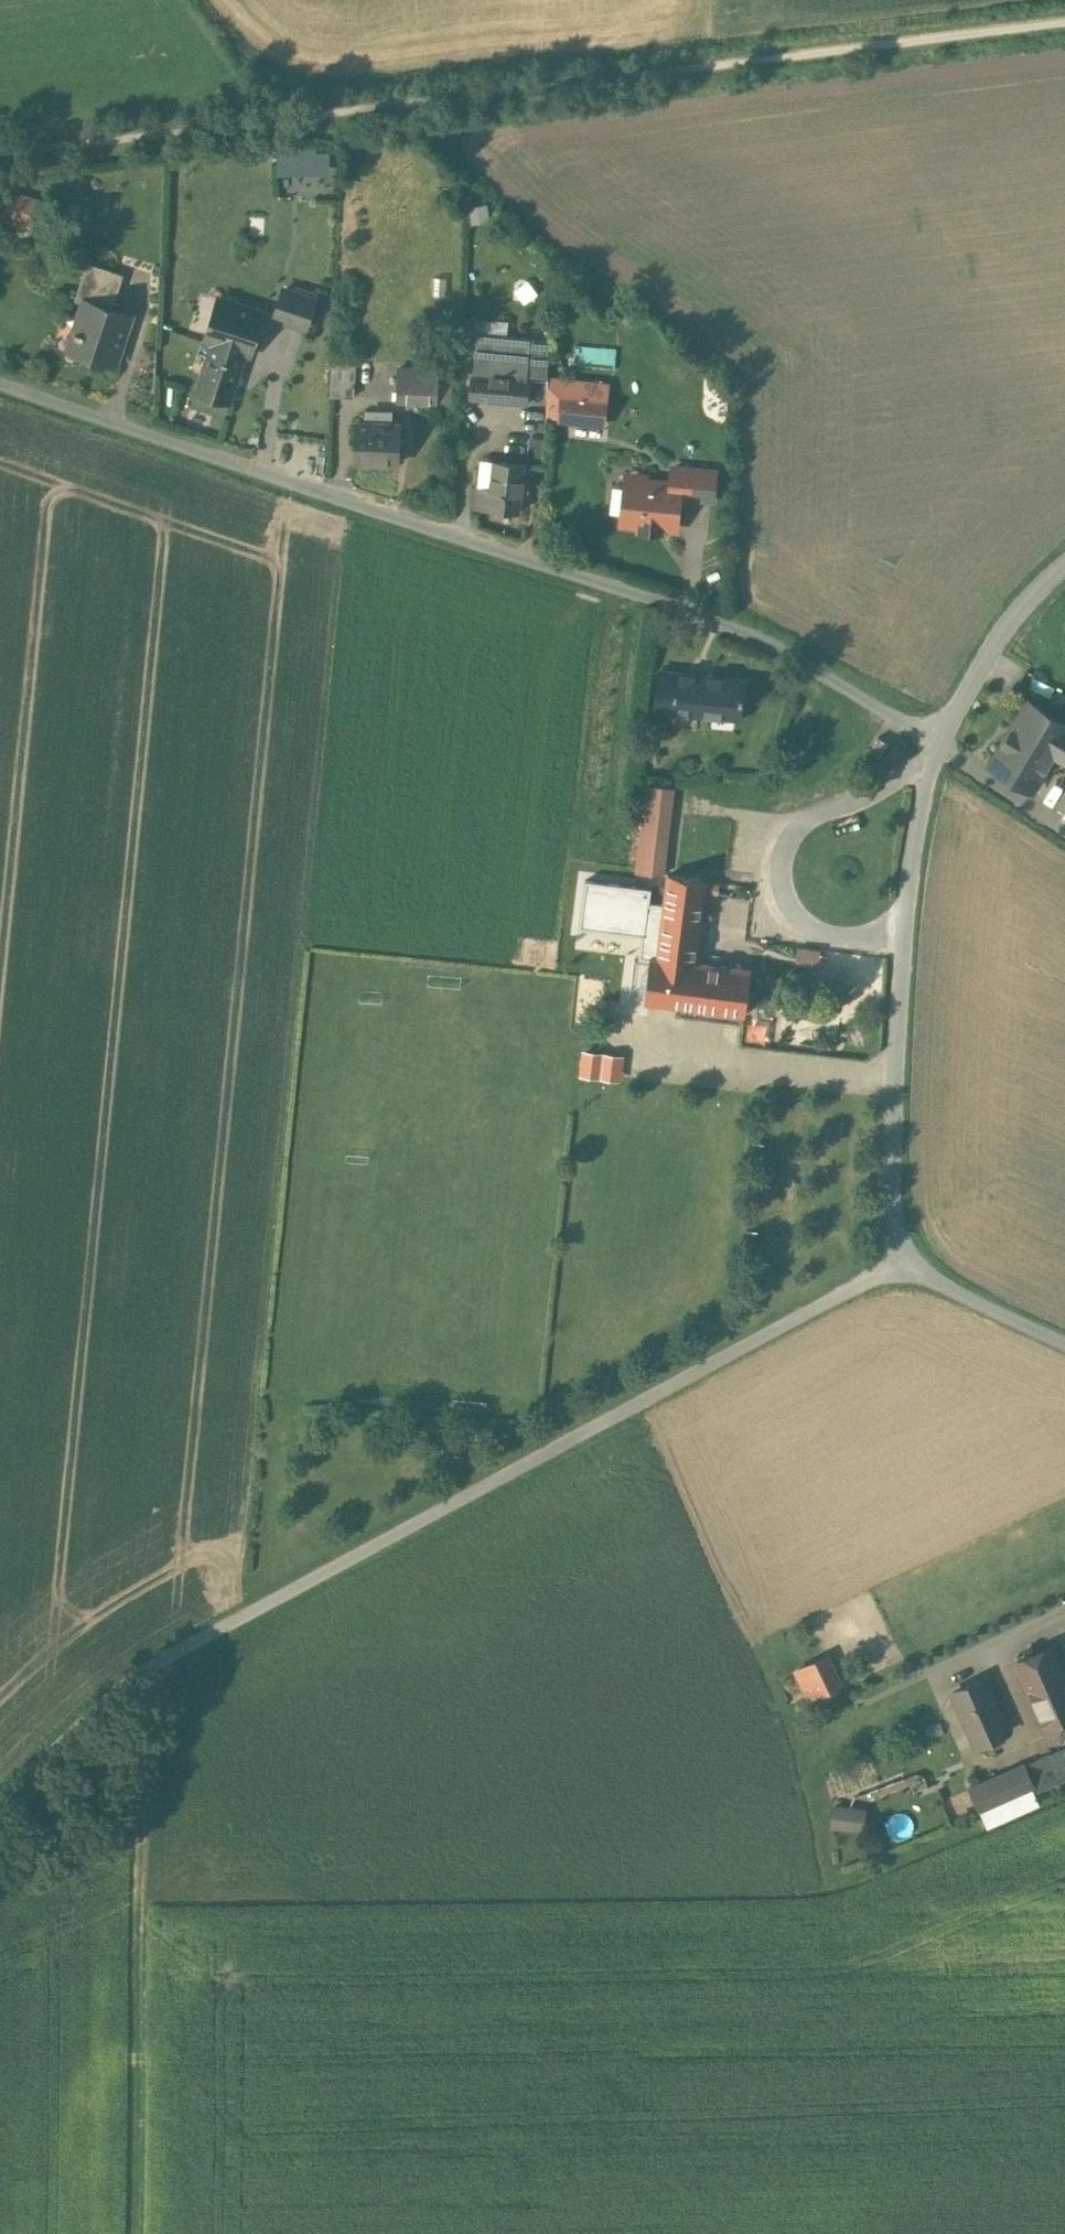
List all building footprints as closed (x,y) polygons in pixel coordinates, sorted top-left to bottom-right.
[(38,202),(12,195),(6,216),(32,224),(38,202)] [(115,271),(87,261),(74,299),(84,302),(85,299),(104,305),(115,271)] [(319,291),(287,280),(278,312),(308,322),(319,291)] [(104,305),(85,299),(84,302),(78,320),(83,321),(79,331),(74,330),(73,333),(78,334),(73,351),(114,364),(130,314),(104,305)] [(215,308),(205,340),(212,342),(196,391),(230,402),(246,352),(238,349),(240,343),(252,347),(263,312),(237,303),(234,314),(215,308)] [(505,336),(476,333),(472,374),(501,377),(505,336)] [(530,339),(505,336),(501,377),(526,379),(530,339)] [(353,363),(340,362),(338,395),(352,396),(353,363)] [(437,369),(398,368),(397,400),(436,402),(437,369)] [(472,374),(470,397),(527,403),(529,380),(526,379),(501,377),(472,374)] [(603,400),(564,396),(561,418),(601,422),(603,400)] [(400,424),(355,422),(353,461),(399,462),(400,424)] [(524,462),(493,460),(490,487),(477,486),(475,507),(519,511),(524,462)] [(715,471),(672,466),(671,484),(680,485),(679,496),(712,499),(715,471)] [(671,484),(639,481),(638,488),(625,487),(622,521),(641,523),(640,527),(659,529),(660,525),(675,526),(679,496),(680,485),(671,484)] [(742,678),(659,669),(655,709),(740,718),(742,693),(740,693),(742,678)] [(1027,702),(1064,725),(1064,712),(1032,693),(1027,702)] [(1027,702),(991,763),(1032,788),(1054,752),(1064,733),(1064,725),(1027,702)] [(1054,752),(1064,759),(1064,733),(1054,752)] [(672,786),(647,783),(637,871),(650,873),(655,826),(667,827),(672,786)] [(705,878),(668,873),(658,956),(650,955),(644,1000),(745,1013),(747,990),(750,968),(741,966),(695,961),(705,878)] [(1016,1661),(1047,1731),(1064,1724),(1064,1674),(1052,1645),(1016,1661)] [(985,1677),(952,1691),(976,1744),(1008,1730),(985,1677)] [(1023,1764),(1033,1785),(1032,1786),(1034,1791),(1064,1778),(1064,1746),(1064,1745),(1023,1764)] [(1023,1764),(971,1787),(980,1809),(1032,1786),(1033,1785),(1023,1764)]
